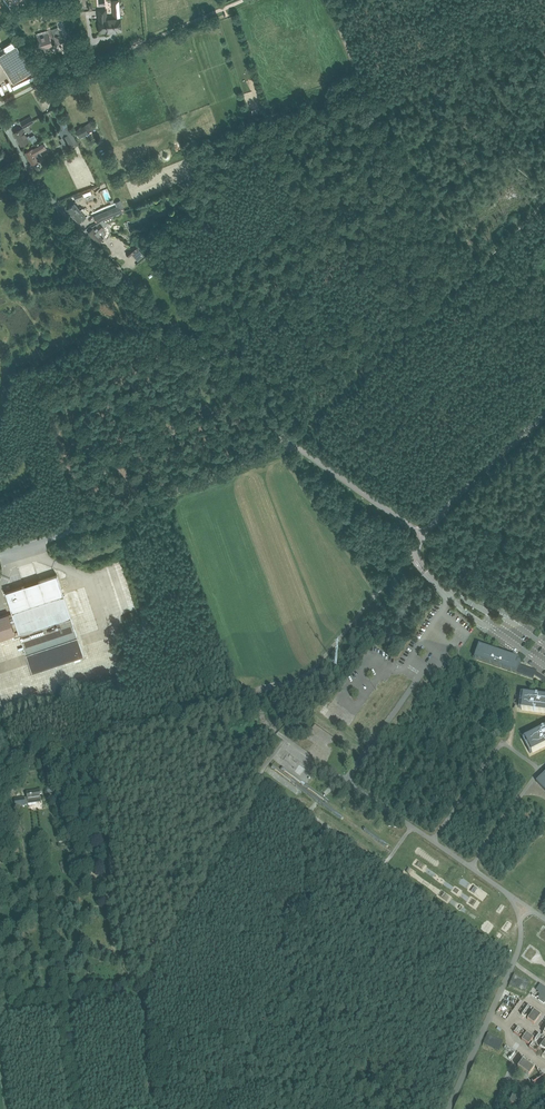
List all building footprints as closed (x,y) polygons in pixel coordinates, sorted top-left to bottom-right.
[(106,10),(98,10),(99,26),(100,32),(121,30),(121,25),(120,19),(120,14),(121,13),(122,12),(123,11),(122,9),(122,8),(121,7),(119,7),(119,1),(112,1),(113,19),(109,19),(108,17),(106,17),(106,10)] [(39,43),(36,44),(38,49),(41,48),(42,51),(49,49),(48,47),(52,45),(47,30),(43,32),(44,36),(38,38),(39,43)] [(54,37),(55,38),(57,44),(63,42),(61,35),(54,37)] [(33,72),(17,46),(1,55),(1,54),(0,55),(0,62),(14,84),(33,72)] [(33,76),(11,87),(13,90),(35,79),(33,76)] [(50,111),(53,116),(59,113),(56,108),(50,111)] [(21,122),(24,128),(34,122),(30,117),(21,122)] [(61,119),(56,122),(60,130),(61,130),(63,129),(66,127),(61,119)] [(96,129),(92,121),(84,126),(76,130),(80,138),(81,138),(83,142),(93,136),(91,132),(96,129)] [(26,137),(25,134),(22,129),(14,133),(21,145),(29,141),(28,140),(31,139),(33,144),(38,141),(34,135),(30,137),(29,136),(26,137)] [(68,148),(75,144),(69,133),(62,137),(68,148)] [(91,149),(100,144),(98,140),(89,145),(91,149)] [(33,149),(26,153),(32,165),(39,160),(36,155),(47,149),(44,143),(33,149)] [(161,154),(164,162),(170,159),(167,152),(161,154)] [(124,211),(120,200),(115,203),(116,207),(94,216),(96,222),(124,211)] [(72,201),(69,203),(65,207),(79,222),(88,214),(82,208),(80,210),(72,201)] [(92,229),(88,233),(98,243),(98,242),(102,239),(102,238),(104,237),(104,236),(105,236),(106,234),(106,232),(105,230),(104,229),(104,228),(100,223),(94,229),(93,228),(92,229)] [(135,245),(132,248),(130,250),(126,253),(129,257),(138,249),(135,245)] [(20,587),(4,592),(4,593),(6,592),(32,672),(84,655),(57,575),(39,581),(42,592),(28,597),(24,586),(20,587)] [(15,634),(10,619),(13,618),(11,613),(9,614),(8,613),(0,616),(0,640),(15,634)] [(3,655),(11,652),(6,639),(0,641),(0,648),(3,655)] [(537,672),(537,671),(521,666),(521,663),(518,662),(519,659),(516,658),(480,646),(475,659),(533,679),(534,676),(544,683),(544,678),(537,672)] [(524,695),(522,695),(520,710),(522,710),(522,711),(544,714),(544,698),(524,695)] [(525,739),(525,740),(524,741),(530,754),(532,753),(544,747),(544,729),(525,739)] [(299,765),(295,772),(300,776),(305,769),(299,765)] [(537,783),(544,791),(544,775),(537,783)] [(27,798),(14,800),(16,807),(28,806),(28,804),(37,803),(36,800),(41,800),(40,791),(26,793),(27,798)] [(529,982),(513,975),(508,985),(525,992),(529,982)] [(540,984),(536,990),(538,991),(537,993),(540,995),(538,997),(539,999),(538,1000),(544,1004),(544,1003),(544,988),(540,984)] [(520,1015),(526,1019),(533,1009),(527,1005),(520,1015)] [(534,1010),(527,1020),(534,1024),(541,1015),(534,1010)] [(513,1033),(520,1036),(523,1030),(516,1027),(513,1033)] [(533,1038),(527,1033),(521,1040),(528,1045),(533,1038)] [(502,1042),(486,1035),(482,1044),(498,1051),(502,1042)] [(511,1057),(514,1053),(505,1046),(502,1051),(511,1057)] [(534,1069),(523,1061),(518,1068),(529,1076),(534,1069)] [(483,1105),(461,1095),(454,1108),(481,1108),(483,1105)] [(515,1105),(518,1097),(513,1095),(509,1103),(515,1105)]
